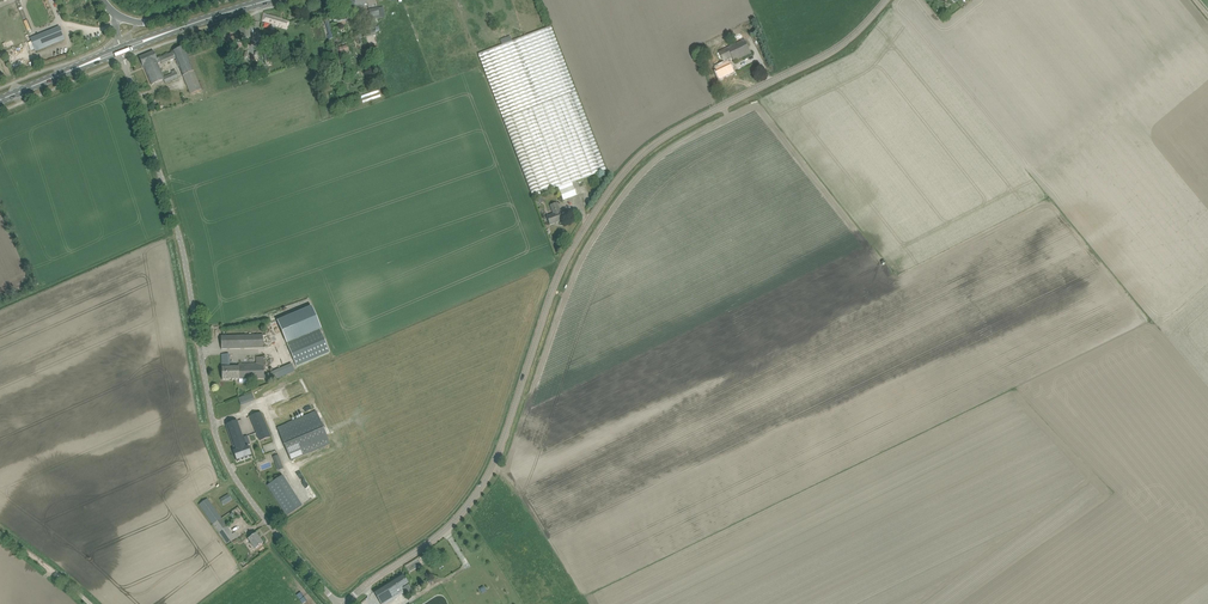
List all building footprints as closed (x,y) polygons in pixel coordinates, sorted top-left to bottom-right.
[(344,4),(345,11),(356,9),(354,0),(343,0),(344,4)] [(367,0),(354,0),(356,9),(362,8),(362,5),(368,4),(367,0)] [(377,8),(368,9),(370,17),(379,16),(377,8)] [(276,27),(287,30),(287,28),(289,22),(280,19),(280,18),(264,14),(262,19),(262,21),(272,24),(276,26),(276,27)] [(338,23),(347,21),(346,14),(336,16),(338,23)] [(550,27),(513,42),(502,46),(478,55),(533,198),(558,188),(563,200),(576,195),(572,183),(606,170),(604,164),(550,27)] [(38,37),(31,40),(36,51),(43,48),(65,39),(60,28),(38,37)] [(249,28),(239,29),(240,39),(250,38),(249,28)] [(500,40),(502,46),(513,42),(510,36),(500,40)] [(751,53),(745,39),(719,52),(725,64),(715,68),(717,72),(716,73),(719,79),(734,72),(728,59),(732,57),(734,61),(751,53)] [(154,52),(148,54),(139,58),(143,66),(144,66),(152,85),(164,80),(165,83),(179,78),(177,72),(176,72),(170,75),(164,78),(158,64),(161,62),(162,64),(176,58),(191,94),(202,90),(184,47),(173,52),(157,59),(154,52)] [(274,49),(263,52),(264,61),(271,59),(270,56),(275,55),(274,49)] [(547,217),(550,225),(564,220),(561,211),(560,212),(557,203),(550,206),(554,214),(547,217)] [(311,307),(277,321),(287,343),(320,329),(321,329),(311,307)] [(320,330),(287,344),(297,367),(330,353),(320,330)] [(271,335),(263,336),(263,335),(221,336),(222,349),(264,348),(271,347),(271,335)] [(222,380),(264,379),(264,357),(256,358),(256,365),(239,365),(239,367),(231,367),(230,354),(222,354),(222,367),(222,368),(222,380)] [(240,404),(254,400),(252,393),(238,397),(240,404)] [(277,428),(291,461),(330,444),(316,411),(286,424),(277,428)] [(256,415),(250,417),(260,441),(271,437),(261,413),(256,415)] [(246,445),(244,441),(249,439),(248,436),(243,438),(237,421),(226,425),(235,449),(246,445)] [(247,445),(246,445),(235,449),(233,450),(237,462),(252,457),(247,445)] [(302,506),(283,476),(267,486),(287,516),(302,506)] [(229,494),(220,499),(223,505),(232,500),(229,494)] [(200,504),(199,505),(213,525),(221,519),(207,499),(202,502),(200,504)] [(221,519),(213,525),(219,533),(227,526),(221,519)] [(256,533),(251,537),(248,539),(255,549),(259,547),(263,543),(256,533)] [(408,570),(420,565),(418,560),(406,565),(408,570)] [(374,593),(381,603),(386,603),(404,593),(401,589),(408,585),(402,575),(374,593)] [(287,601),(294,596),(290,591),(294,588),(287,580),(285,583),(283,580),(279,584),(280,586),(276,590),(282,598),(283,597),(287,601)] [(440,587),(432,592),(435,597),(443,592),(440,587)]
